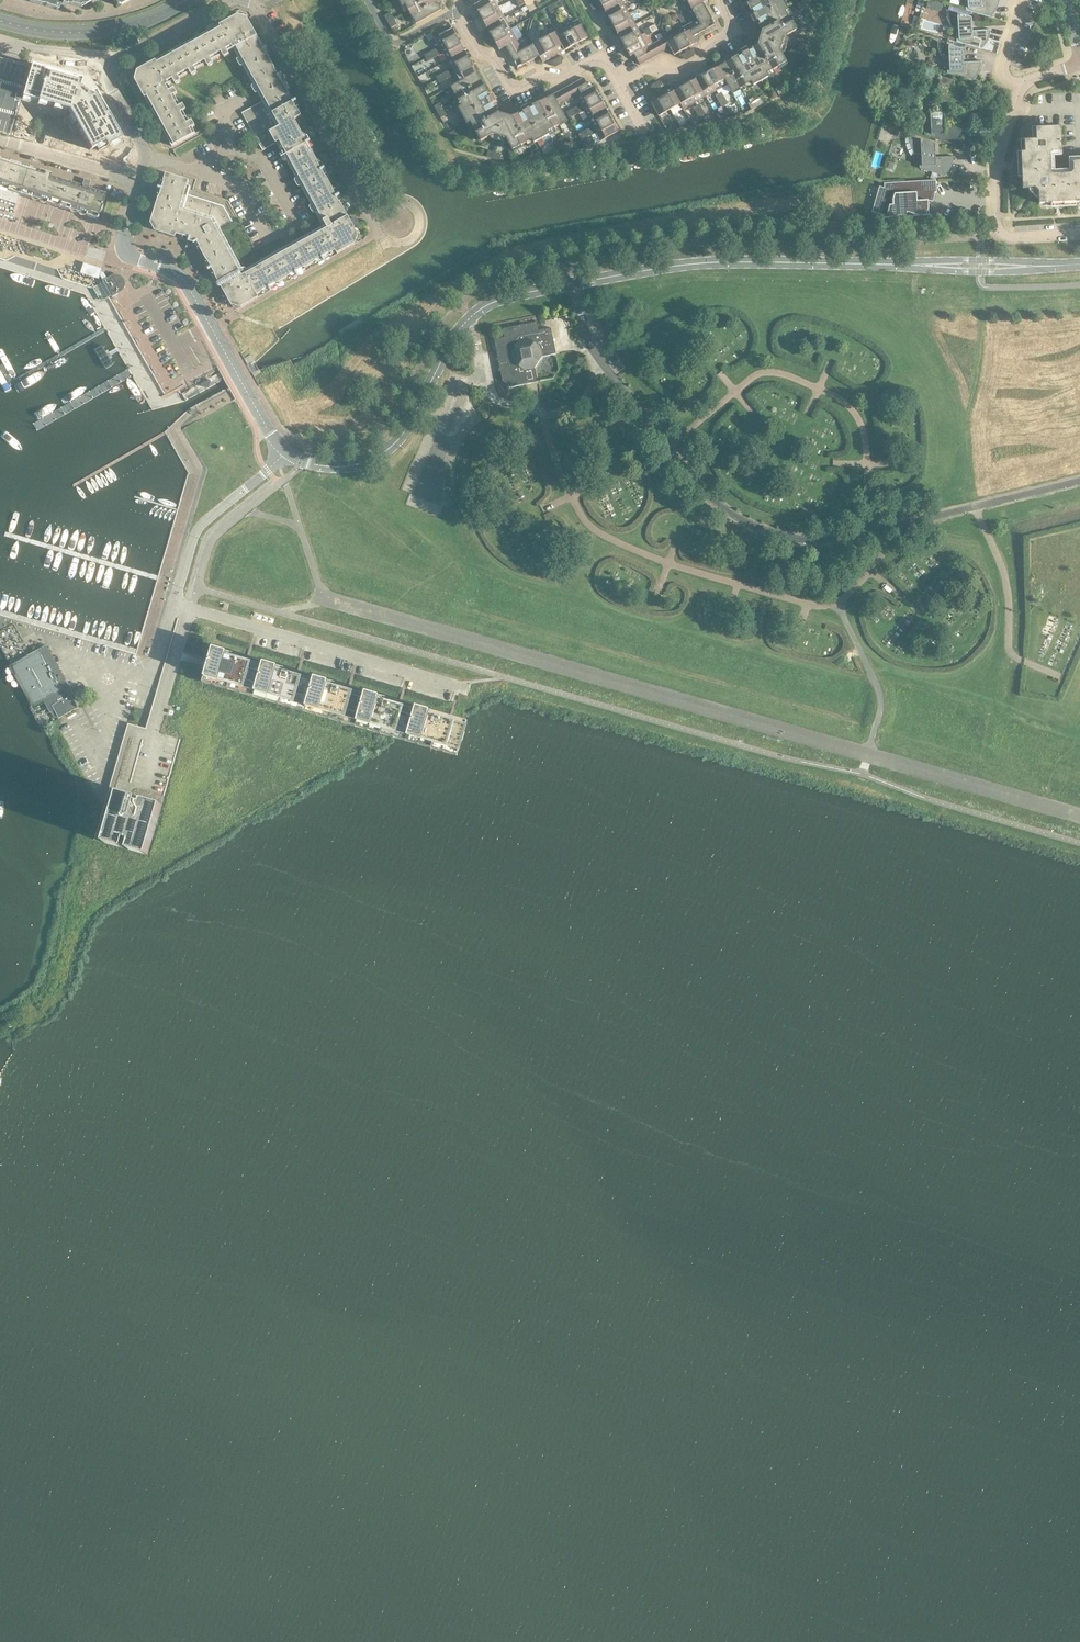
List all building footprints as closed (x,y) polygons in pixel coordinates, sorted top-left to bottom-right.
[(29,1),(41,5),(41,4),(45,6),(57,9),(60,1),(62,1),(61,4),(65,6),(66,3),(79,6),(80,7),(83,5),(92,0),(27,0),(29,1)] [(117,8),(131,0),(112,0),(117,8)] [(403,7),(406,5),(416,24),(442,10),(437,0),(399,0),(403,7)] [(495,0),(484,0),(475,5),(481,16),(499,6),(495,0)] [(563,7),(560,0),(554,4),(557,10),(563,7)] [(622,0),(602,0),(600,1),(606,12),(623,2),(622,0)] [(710,0),(687,0),(692,10),(703,4),(710,0)] [(751,11),(755,9),(757,13),(751,16),(754,23),(761,19),(763,23),(759,25),(762,31),(763,32),(761,38),(783,44),(785,38),(796,31),(786,12),(789,10),(789,9),(787,7),(784,2),(783,0),(745,0),(751,11)] [(929,0),(926,8),(939,12),(942,3),(929,0)] [(969,0),(965,0),(966,11),(991,18),(991,17),(995,13),(998,8),(1000,0),(970,0),(969,0)] [(803,1),(797,4),(801,10),(807,7),(803,1)] [(630,13),(623,2),(606,12),(612,23),(630,13)] [(655,8),(651,2),(645,5),(648,11),(655,8)] [(557,10),(554,4),(548,7),(551,13),(557,10)] [(715,25),(703,4),(692,10),(697,20),(687,25),(694,37),(715,25)] [(505,18),(499,6),(481,16),(487,28),(505,18)] [(959,28),(959,32),(972,31),(972,27),(973,27),(972,18),(946,10),(946,11),(947,11),(947,17),(949,22),(952,28),(959,28)] [(391,13),(384,16),(388,22),(394,19),(391,13)] [(636,25),(630,13),(612,23),(618,34),(636,25)] [(238,15),(221,25),(213,29),(211,26),(210,26),(212,30),(197,38),(195,35),(194,35),(196,38),(180,47),(178,44),(180,48),(164,56),(162,53),(164,56),(156,61),(154,57),(134,68),(132,74),(135,78),(135,77),(135,78),(133,74),(134,68),(154,58),(156,61),(139,70),(139,71),(140,71),(141,72),(138,80),(137,81),(136,80),(150,105),(146,107),(146,108),(150,106),(158,121),(155,123),(155,124),(159,122),(167,138),(164,140),(168,138),(172,146),(183,141),(196,133),(193,127),(196,126),(193,121),(191,122),(188,117),(187,118),(184,111),(187,110),(184,104),(181,106),(175,95),(178,93),(175,88),(172,90),(169,84),(174,81),(176,84),(181,81),(180,79),(188,74),(189,75),(191,74),(192,75),(197,72),(196,70),(207,63),(208,66),(214,63),(213,62),(215,60),(214,59),(223,55),(225,57),(230,55),(228,52),(234,49),(239,58),(238,59),(237,61),(238,64),(240,67),(242,67),(243,66),(248,76),(253,85),(253,86),(251,87),(252,90),(255,93),(257,93),(258,93),(260,97),(263,101),(242,113),(263,151),(273,145),(277,143),(282,152),(281,153),(280,154),(283,160),(285,160),(286,159),(297,178),(295,179),(295,181),(298,186),(299,187),(301,186),(311,205),(310,206),(310,207),(313,213),(314,213),(316,213),(323,227),(258,263),(246,270),(246,269),(245,268),(244,268),(243,268),(242,268),(220,229),(233,222),(224,206),(185,194),(189,181),(167,174),(164,181),(165,181),(163,188),(159,187),(158,188),(162,190),(160,197),(159,196),(151,222),(152,222),(152,221),(154,222),(158,229),(157,230),(156,230),(156,231),(175,237),(176,234),(183,236),(183,235),(189,237),(188,241),(189,242),(187,247),(194,243),(194,244),(198,242),(201,248),(200,248),(204,256),(207,261),(208,260),(211,267),(208,269),(209,270),(212,268),(216,275),(215,275),(219,281),(218,282),(217,283),(217,284),(217,285),(217,286),(218,286),(218,287),(219,287),(220,287),(221,287),(222,287),(219,289),(218,290),(217,291),(217,293),(218,294),(223,304),(224,304),(225,305),(226,305),(227,305),(230,303),(231,304),(232,304),(231,303),(233,302),(241,304),(241,306),(241,307),(259,297),(257,294),(263,291),(269,287),(271,291),(272,290),(270,286),(277,283),(290,277),(289,276),(304,268),(304,269),(316,262),(316,261),(322,258),(324,261),(326,260),(324,257),(330,253),(330,254),(336,251),(337,254),(355,244),(355,243),(354,244),(353,242),(356,235),(357,234),(357,235),(358,234),(354,227),(359,224),(356,220),(357,220),(356,219),(355,220),(351,222),(341,203),(340,203),(337,197),(341,195),(340,193),(336,195),(333,189),(333,188),(326,176),(326,177),(322,170),(326,168),(325,167),(321,169),(318,162),(312,150),(311,150),(308,144),(311,142),(310,140),(307,142),(303,136),(304,135),(299,126),(304,123),(301,116),(302,116),(298,109),(297,110),(290,95),(283,83),(279,77),(283,75),(282,73),(278,75),(275,69),(276,69),(272,62),(269,56),(268,56),(265,50),(268,48),(267,46),(264,48),(260,42),(261,42),(248,18),(247,19),(247,20),(246,20),(238,18),(238,17),(238,16),(238,15)] [(511,29),(505,18),(487,28),(493,39),(511,29)] [(397,25),(394,19),(388,22),(391,28),(397,25)] [(588,38),(578,20),(567,26),(577,44),(588,38)] [(655,24),(649,27),(653,33),(659,30),(656,26),(655,24)] [(642,36),(636,25),(618,34),(624,46),(642,36)] [(694,37),(687,25),(676,31),(686,49),(697,43),(694,37)] [(577,44),(567,26),(556,32),(566,50),(577,44)] [(653,33),(649,27),(643,31),(647,37),(653,33)] [(459,40),(453,29),(435,39),(441,50),(459,40)] [(518,40),(511,29),(493,39),(499,50),(506,47),(518,40)] [(972,31),(959,32),(956,32),(957,42),(982,50),(982,49),(986,45),(989,40),(991,30),(992,30),(972,31)] [(686,49),(676,31),(665,38),(670,48),(674,55),(680,53),(686,49)] [(566,50),(556,32),(545,38),(555,56),(566,50)] [(648,47),(642,36),(624,46),(630,57),(635,55),(641,51),(646,48),(648,47)] [(555,56),(545,38),(533,45),(540,56),(543,63),(555,56)] [(670,48),(665,38),(659,41),(664,52),(670,48)] [(783,44),(761,38),(759,45),(758,45),(753,48),(755,51),(751,54),(747,47),(741,51),(744,58),(740,60),(738,56),(718,67),(728,85),(732,93),(751,83),(753,86),(767,78),(769,77),(768,74),(787,63),(782,53),(781,51),(783,44)] [(465,50),(459,40),(441,50),(447,60),(465,50)] [(523,51),(518,40),(506,47),(518,68),(540,56),(533,45),(523,51)] [(664,52),(659,41),(653,44),(658,55),(664,52)] [(800,42),(798,49),(805,51),(807,44),(800,42)] [(950,59),(950,63),(963,63),(962,59),(963,59),(963,49),(937,42),(937,43),(938,48),(940,54),(943,59),(942,59),(942,60),(950,59)] [(658,55),(653,44),(648,47),(646,48),(652,58),(658,55)] [(652,58),(646,48),(641,51),(646,62),(652,58)] [(693,48),(687,52),(691,58),(694,56),(696,52),(693,48)] [(436,49),(430,52),(433,57),(439,54),(436,49)] [(805,51),(798,49),(796,56),(803,57),(805,51)] [(471,61),(465,50),(447,60),(453,71),(471,61)] [(646,62),(641,51),(635,55),(640,65),(646,62)] [(433,57),(430,52),(424,55),(427,61),(433,57)] [(691,58),(687,52),(681,55),(683,59),(688,60),(691,58)] [(9,136),(17,107),(21,96),(29,67),(1,59),(0,59),(0,133),(9,136)] [(477,72),(471,61),(453,71),(459,82),(477,72)] [(963,63),(950,63),(947,64),(948,74),(973,81),(972,80),(976,76),(979,71),(982,62),(983,62),(983,61),(963,63)] [(30,65),(21,97),(68,110),(89,150),(96,146),(98,151),(120,139),(94,91),(88,95),(79,87),(81,80),(30,65)] [(728,85),(718,67),(707,73),(717,91),(728,85)] [(449,70),(443,74),(446,80),(452,77),(449,70)] [(488,93),(477,72),(459,82),(451,87),(461,106),(458,107),(467,123),(467,124),(471,122),(481,142),(493,135),(500,137),(506,115),(500,113),(499,113),(494,103),(497,101),(493,95),(486,99),(484,95),(488,93)] [(717,91),(707,73),(696,79),(706,97),(717,91)] [(941,91),(941,95),(953,94),(953,90),(954,90),(954,81),(928,73),(928,74),(929,80),(931,86),(934,91),(933,91),(933,92),(941,91)] [(446,80),(443,74),(437,77),(440,83),(446,80)] [(590,88),(584,78),(578,81),(584,92),(590,88)] [(706,97),(696,79),(685,86),(694,103),(706,97)] [(584,92),(578,81),(572,84),(578,95),(584,92)] [(578,95),(572,84),(566,88),(572,99),(576,97),(578,95)] [(781,85),(775,89),(779,95),(785,91),(781,85)] [(600,98),(594,86),(590,88),(584,92),(578,95),(576,97),(582,108),(600,98)] [(671,86),(660,92),(670,110),(681,104),(674,92),(671,86)] [(694,103),(685,86),(674,92),(681,104),(683,109),(694,103)] [(572,99),(566,88),(560,91),(566,102),(572,99)] [(566,102),(560,91),(554,94),(560,105),(566,102)] [(670,110),(660,92),(649,98),(659,116),(670,110)] [(716,95),(719,101),(725,98),(722,92),(716,95)] [(953,94),(941,95),(938,95),(938,105),(964,113),(964,112),(963,112),(967,108),(970,103),(973,94),(973,93),(953,94)] [(560,105),(554,94),(533,106),(535,110),(531,112),(528,105),(521,108),(523,111),(513,117),(506,115),(500,137),(506,139),(513,151),(532,140),(534,143),(537,142),(542,139),(550,134),(549,131),(568,120),(560,105)] [(760,97),(754,100),(758,107),(764,103),(760,97)] [(606,109),(600,98),(582,108),(588,119),(606,109)] [(728,104),(725,98),(719,101),(722,107),(728,104)] [(758,107),(754,100),(748,104),(752,110),(758,107)] [(440,103),(434,106),(438,112),(443,109),(440,103)] [(694,108),(697,114),(703,110),(700,104),(694,108)] [(932,123),(932,127),(944,126),(944,122),(945,122),(944,113),(919,105),(918,106),(919,106),(920,112),(922,117),(925,122),(924,122),(924,123),(932,123)] [(578,106),(572,109),(576,115),(582,112),(578,106)] [(447,115),(443,109),(438,112),(441,118),(447,115)] [(576,115),(572,109),(567,112),(570,118),(576,115)] [(612,120),(606,109),(588,119),(594,130),(612,120)] [(706,116),(703,110),(697,114),(700,120),(706,116)] [(618,131),(612,120),(594,130),(600,141),(618,131)] [(944,126),(932,127),(929,127),(929,137),(954,144),(955,144),(954,144),(958,139),(961,134),(964,125),(944,126)] [(1069,158),(1069,170),(1055,171),(1054,158),(1056,156),(1062,156),(1062,151),(1061,151),(1060,127),(1036,128),(1036,134),(1031,140),(1021,141),(1023,189),(1030,188),(1039,196),(1039,204),(1079,202),(1079,158),(1069,158)] [(591,128),(585,131),(588,137),(594,134),(591,128)] [(459,136),(455,130),(449,133),(452,139),(459,136)] [(588,137),(585,131),(579,134),(582,140),(588,137)] [(567,136),(560,140),(564,146),(570,142),(567,136)] [(915,155),(917,155),(922,154),(923,158),(935,157),(935,154),(936,153),(935,144),(909,137),(910,137),(911,143),(913,149),(915,154),(915,155)] [(564,146),(560,140),(554,143),(558,149),(564,146)] [(489,150),(487,157),(493,159),(495,152),(489,150)] [(502,154),(495,152),(493,159),(500,161),(502,154)] [(533,155),(537,161),(543,157),(539,152),(533,155)] [(955,156),(935,157),(923,158),(919,158),(920,169),(932,172),(938,174),(945,176),(945,175),(949,171),(952,166),(954,157),(955,157),(955,156)] [(16,203),(19,194),(30,198),(31,196),(38,198),(37,200),(38,201),(39,198),(46,201),(45,203),(51,205),(69,210),(70,208),(77,210),(76,213),(77,213),(78,211),(85,213),(84,215),(97,219),(101,205),(105,194),(87,189),(89,181),(84,180),(82,187),(59,180),(49,176),(49,175),(0,159),(0,198),(16,203)] [(884,218),(929,215),(929,201),(931,201),(933,193),(937,192),(936,180),(930,181),(904,182),(884,183),(885,188),(882,187),(874,213),(884,216),(884,218)] [(85,264),(82,273),(99,278),(99,276),(103,277),(105,281),(104,282),(102,283),(101,283),(100,284),(98,285),(97,285),(95,287),(97,291),(100,297),(101,297),(103,301),(105,299),(108,298),(110,297),(111,297),(112,299),(119,296),(117,293),(121,291),(123,289),(125,286),(125,283),(124,280),(122,277),(119,276),(116,276),(113,277),(108,280),(104,273),(101,272),(101,270),(85,264)] [(539,330),(538,321),(503,328),(505,337),(494,339),(497,355),(500,355),(501,360),(498,361),(502,381),(512,387),(527,384),(532,383),(531,380),(537,379),(537,382),(538,382),(535,368),(543,356),(556,354),(551,328),(539,330)] [(206,668),(202,682),(228,689),(253,696),(263,661),(250,657),(256,637),(253,636),(247,656),(238,654),(213,646),(209,660),(206,668)] [(47,645),(28,655),(30,659),(17,667),(24,679),(18,682),(19,683),(21,682),(33,704),(48,696),(50,700),(45,703),(54,718),(58,715),(60,718),(59,715),(63,713),(64,716),(78,708),(71,695),(70,696),(69,697),(67,691),(71,689),(70,688),(66,691),(65,688),(67,686),(52,658),(51,659),(50,657),(52,655),(47,645)] [(263,661),(253,696),(279,704),(304,711),(314,676),(300,672),(306,651),(304,651),(298,671),(289,668),(263,661)] [(314,676),(304,711),(330,718),(355,726),(365,691),(351,687),(357,666),(354,665),(349,686),(340,683),(314,676)] [(365,691),(355,726),(377,732),(381,733),(389,736),(394,737),(398,738),(406,741),(416,705),(402,701),(408,681),(406,680),(399,701),(391,698),(365,691)] [(457,695),(451,715),(416,705),(406,741),(458,755),(467,720),(454,714),(459,696),(457,695)] [(97,834),(106,836),(104,843),(124,848),(126,839),(129,840),(131,840),(128,850),(148,855),(162,805),(165,796),(181,739),(160,733),(156,731),(146,728),(128,723),(94,840),(95,840),(97,834)]
